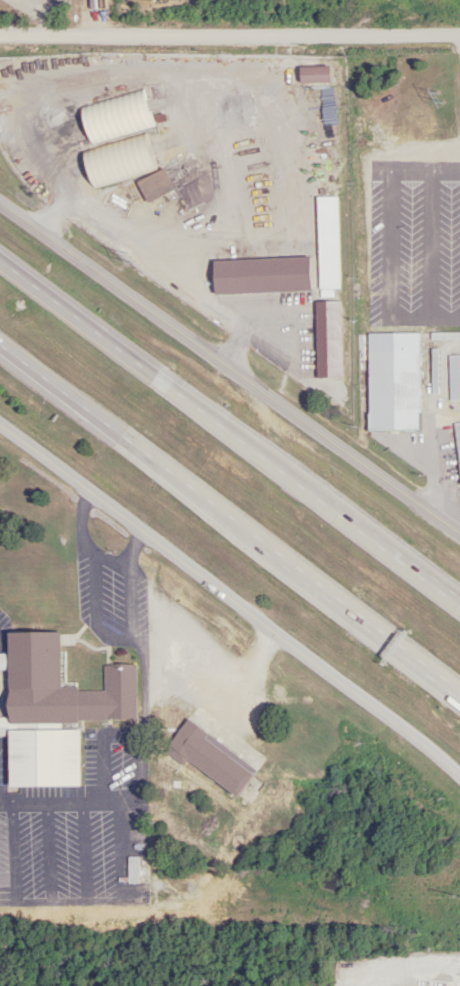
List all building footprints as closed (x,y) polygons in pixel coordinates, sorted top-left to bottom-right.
[(298,83),(329,83),(329,66),(298,66),(298,83)] [(152,130),(143,91),(79,105),(87,145),(152,130)] [(131,170),(146,203),(172,191),(157,158),(131,170)] [(316,197),(317,291),(338,290),(337,197),(316,197)] [(233,290),(227,249),(218,250),(224,291),(233,290)] [(315,302),(315,379),(340,379),(339,302),(315,302)] [(418,431),(419,334),(367,334),(367,431),(418,431)] [(448,356),(448,401),(459,401),(459,356),(448,356)] [(79,787),(79,722),(135,722),(134,665),(104,665),(104,690),(61,690),(61,633),(6,633),(6,656),(0,656),(0,663),(6,663),(7,787),(79,787)] [(256,771),(187,720),(166,748),(235,799),(256,771)] [(128,858),(128,884),(137,884),(137,858),(128,858)]
